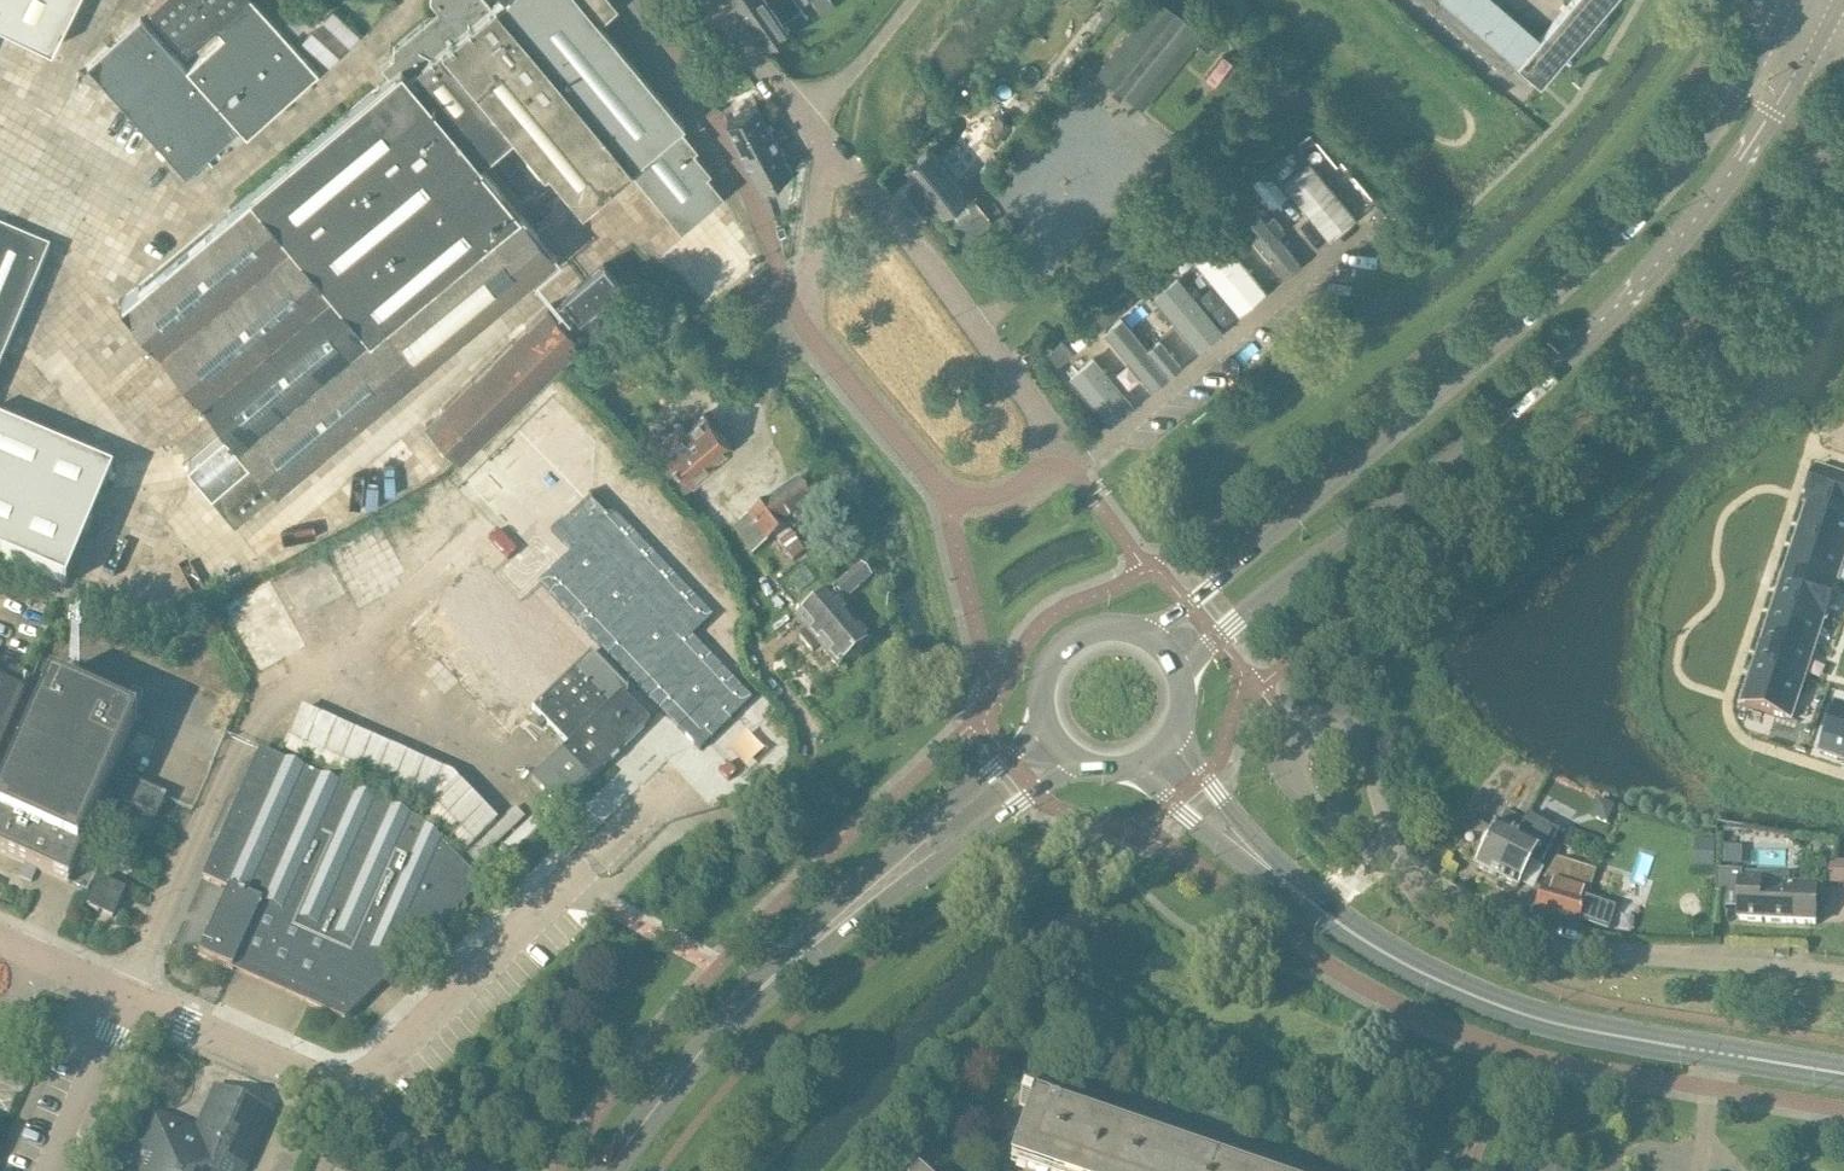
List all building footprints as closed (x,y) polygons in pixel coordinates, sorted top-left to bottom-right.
[(75,0),(0,0),(0,23),(51,48),(75,0)] [(480,164),(514,135),(543,171),(547,168),(581,209),(629,168),(681,230),(723,194),(706,174),(710,170),(693,150),(696,147),(679,127),(683,124),(598,22),(617,6),(612,0),(498,0),(491,5),(487,0),(430,0),(430,1),(438,10),(394,47),(393,57),(381,67),(389,76),(121,301),(255,461),(212,497),(235,524),(556,255),(480,164)] [(147,11),(186,54),(207,36),(203,32),(211,24),(222,36),(186,69),(240,129),(239,130),(246,137),(318,73),(253,0),(160,0),(147,11)] [(739,7),(766,46),(792,28),(800,22),(807,17),(795,0),(749,0),(739,7)] [(821,14),(833,6),(829,0),(811,0),(821,14)] [(1196,43),(1207,52),(1215,43),(1204,35),(1207,31),(1195,21),(1192,26),(1160,0),(1155,0),(1096,72),(1142,109),(1196,43)] [(1473,22),(1484,31),(1503,9),(1492,0),(1491,0),(1473,22)] [(1513,67),(1516,68),(1544,36),(1558,48),(1556,52),(1555,54),(1555,56),(1559,61),(1562,63),(1564,64),(1568,64),(1571,62),(1605,22),(1606,18),(1606,13),(1604,11),(1600,8),(1607,0),(1571,0),(1513,67)] [(186,69),(141,18),(87,66),(186,177),(239,130),(240,129),(186,69)] [(1204,77),(1213,85),(1231,62),(1222,54),(1204,77)] [(981,103),(970,96),(960,109),(971,116),(981,103)] [(774,134),(756,101),(726,117),(744,150),(774,134)] [(998,116),(989,127),(999,135),(1008,124),(998,116)] [(791,167),(774,134),(744,150),(761,183),(791,167)] [(928,148),(905,166),(913,175),(893,191),(914,218),(934,202),(942,211),(964,193),(928,148)] [(1280,180),(1294,168),(1284,155),(1269,167),(1280,180)] [(1356,217),(1317,172),(1305,183),(1300,176),(1287,188),(1331,239),(1356,217)] [(1251,204),(1240,192),(1240,191),(1225,204),(1236,217),(1251,204)] [(1284,276),(1302,262),(1280,236),(1287,231),(1276,217),(1269,222),(1258,208),(1241,222),(1284,276)] [(1206,242),(1195,229),(1180,241),(1181,241),(1191,254),(1206,242)] [(28,304),(42,310),(61,266),(47,260),(50,252),(0,231),(0,370),(28,304)] [(1240,314),(1266,292),(1228,246),(1215,257),(1207,247),(1194,258),(1238,312),(1240,314)] [(1151,266),(1136,278),(1136,279),(1147,291),(1149,290),(1162,279),(1177,266),(1166,253),(1151,266)] [(1198,349),(1222,330),(1181,281),(1158,301),(1198,349)] [(1102,329),(1134,302),(1123,290),(1107,304),(1106,303),(1092,316),(1102,329)] [(463,455),(558,362),(580,340),(547,306),(430,421),(463,455)] [(666,328),(648,307),(633,321),(651,342),(666,328)] [(1151,389),(1181,364),(1159,338),(1148,347),(1124,319),(1105,335),(1151,389)] [(1097,333),(1087,320),(1072,333),(1082,345),(1097,333)] [(1073,353),(1062,341),(1062,340),(1047,353),(1048,353),(1058,366),(1073,353)] [(1134,404),(1094,354),(1065,376),(1105,427),(1134,404)] [(712,459),(730,444),(705,414),(686,430),(681,424),(644,456),(679,497),(716,465),(712,459)] [(66,585),(113,474),(0,426),(0,557),(66,585)] [(209,495),(249,461),(225,432),(184,466),(209,495)] [(1806,503),(1843,516),(1843,478),(1817,469),(1806,503)] [(784,523),(788,520),(790,524),(794,521),(793,520),(812,506),(794,483),(733,528),(754,554),(777,537),(794,561),(806,552),(788,529),(784,523)] [(712,617),(591,490),(551,531),(571,552),(539,583),(699,751),(731,721),(730,721),(751,701),(691,638),(712,617)] [(1797,537),(1843,552),(1843,516),(1806,503),(1805,504),(1807,505),(1797,537)] [(1786,570),(1837,587),(1838,586),(1836,585),(1843,560),(1843,552),(1797,537),(1786,570)] [(843,600),(870,577),(860,566),(833,588),(843,600)] [(1786,570),(1775,603),(1827,620),(1837,587),(1786,570)] [(1775,603),(1766,632),(1815,648),(1824,620),(1826,621),(1827,620),(1775,603)] [(869,642),(837,604),(799,638),(811,652),(819,646),(838,668),(869,642)] [(1766,632),(1755,665),(1804,681),(1815,648),(1766,632)] [(625,689),(592,655),(581,665),(536,712),(568,746),(532,781),(561,810),(651,723),(621,693),(625,689)] [(1755,665),(1742,704),(1791,721),(1804,681),(1755,665)] [(31,678),(11,669),(5,684),(0,682),(0,747),(31,678)] [(137,719),(51,681),(0,795),(0,853),(69,884),(86,844),(82,843),(137,719)] [(1819,754),(1843,762),(1843,707),(1836,704),(1819,754)] [(462,899),(477,885),(481,889),(483,888),(420,823),(261,751),(203,880),(229,891),(199,957),(232,972),(235,966),(310,1000),(307,1006),(345,1022),(428,941),(424,937),(462,899)] [(158,819),(167,798),(128,781),(119,802),(158,819)] [(1597,801),(1592,813),(1594,818),(1606,823),(1612,808),(1597,801)] [(1495,824),(1474,867),(1516,890),(1530,863),(1539,868),(1548,852),(1557,835),(1525,818),(1523,822),(1503,811),(1496,824),(1495,824)] [(1697,841),(1696,867),(1713,868),(1714,842),(1697,841)] [(132,874),(142,850),(130,845),(120,868),(132,874)] [(1541,889),(1534,912),(1560,920),(1576,926),(1577,924),(1587,889),(1593,870),(1558,860),(1548,876),(1541,889)] [(1718,874),(1717,896),(1725,896),(1725,910),(1739,911),(1738,921),(1816,925),(1818,886),(1787,885),(1787,893),(1763,891),(1763,884),(1740,883),(1740,875),(1718,874)] [(112,918),(122,897),(124,891),(100,880),(88,907),(112,918)] [(270,1116),(216,1092),(197,1136),(155,1117),(139,1153),(125,1147),(117,1166),(129,1170),(246,1170),(270,1116)] [(1177,1158),(1044,1112),(1047,1105),(1032,1099),(1012,1158),(1049,1170),(1214,1170),(1177,1158)]
